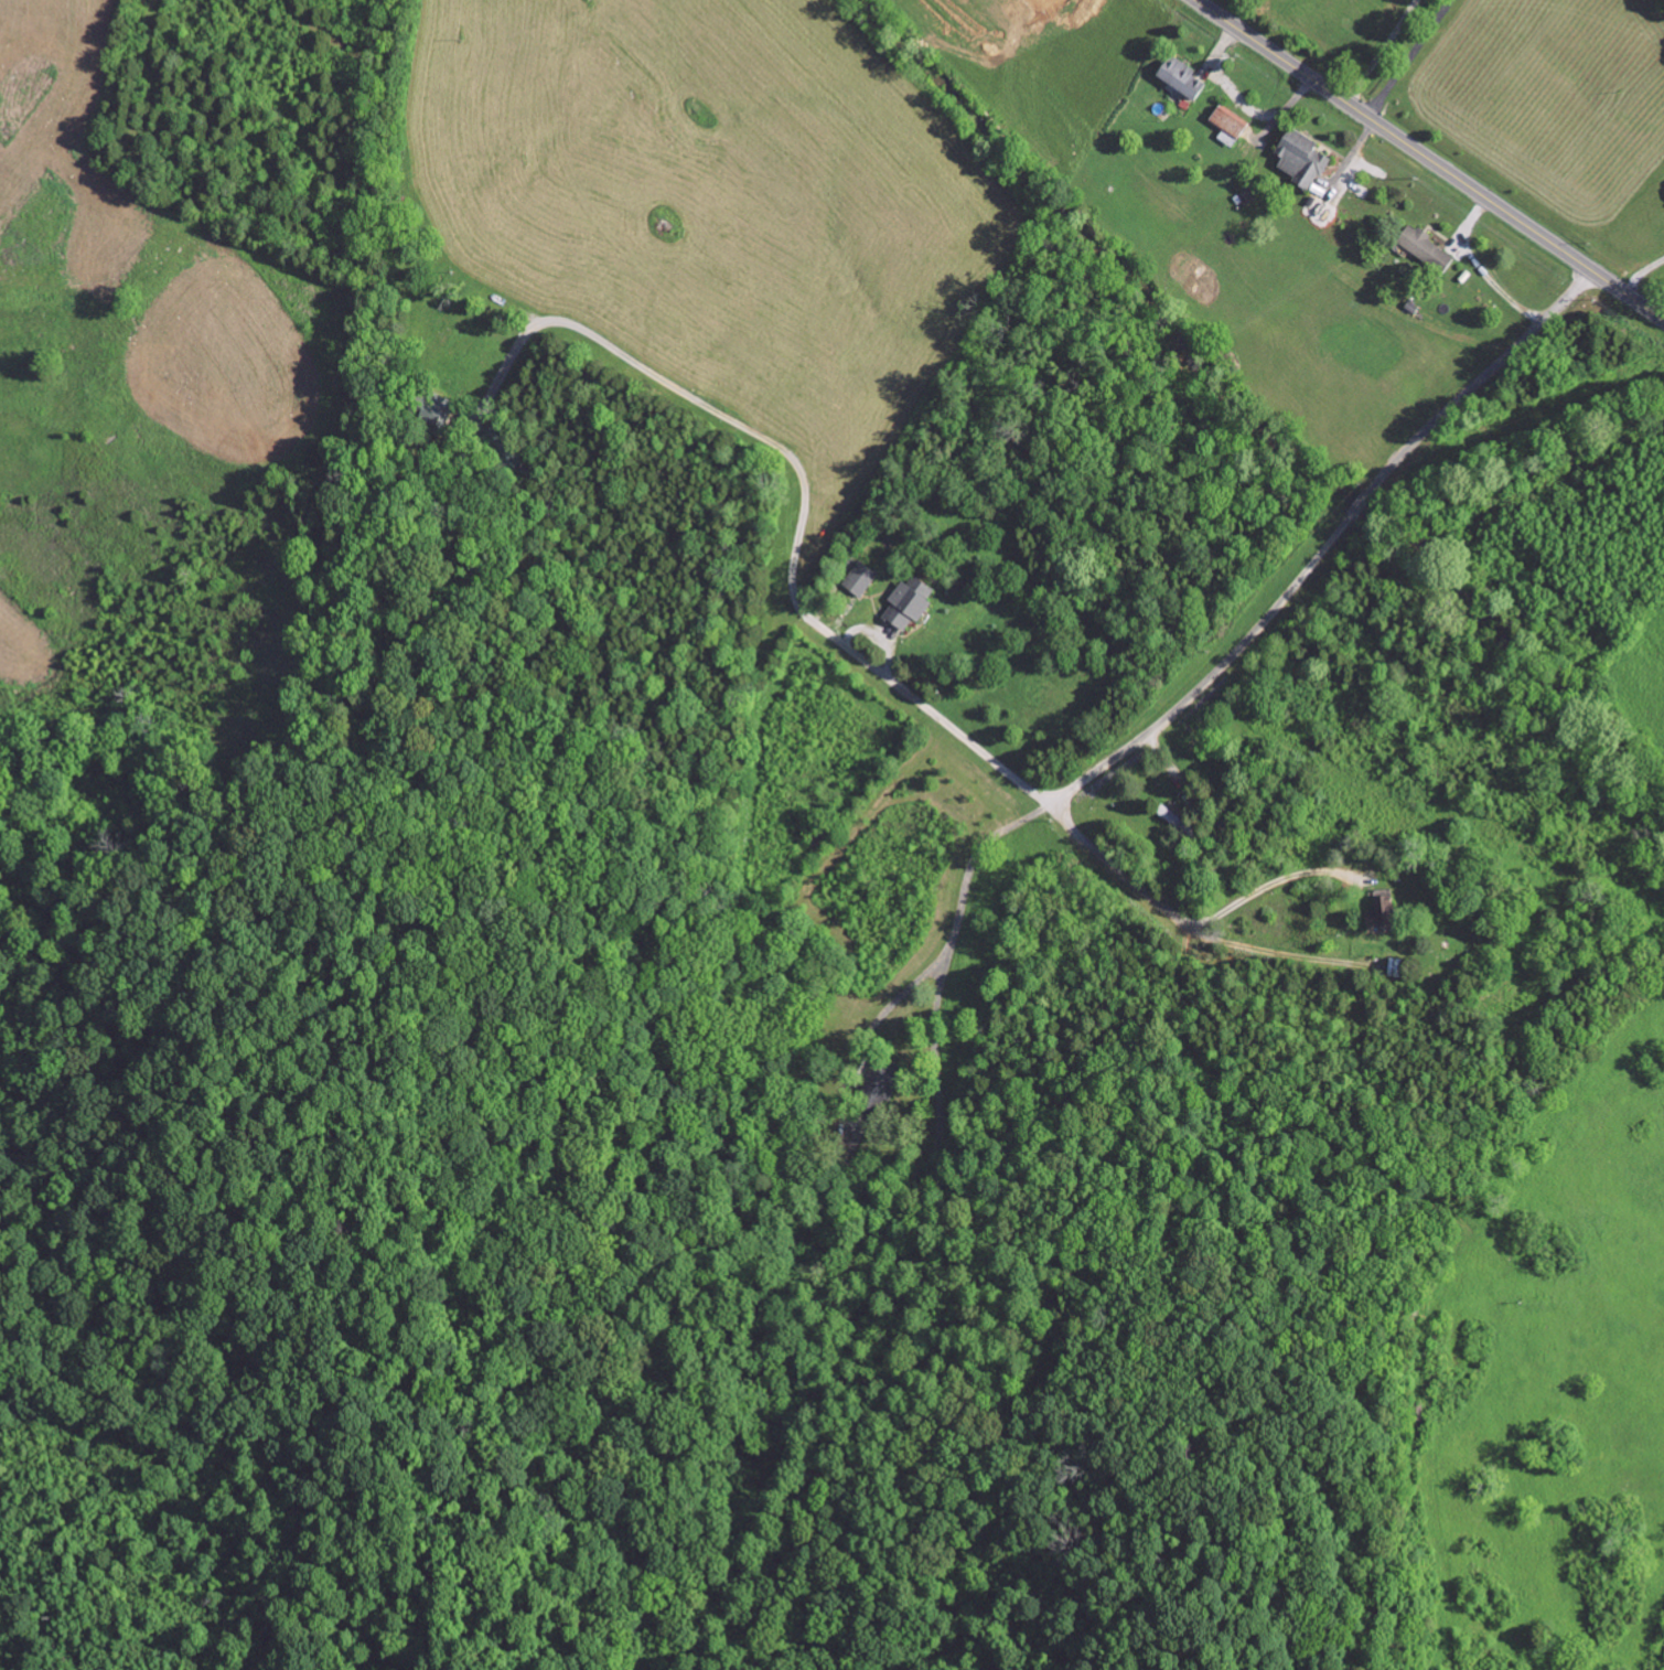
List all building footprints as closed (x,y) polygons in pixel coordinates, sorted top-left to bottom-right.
[(1196,68),(1171,55),(1158,79),(1197,99),(1205,83),(1192,76),(1196,68)] [(1247,124),(1219,105),(1209,120),(1223,129),(1217,137),(1232,147),(1247,124)] [(1315,148),(1319,143),(1292,126),(1275,152),(1283,157),(1277,168),(1311,189),(1331,158),(1315,148)] [(1443,272),(1455,256),(1429,237),(1431,235),(1411,220),(1398,239),(1443,272)] [(862,596),(879,573),(860,558),(842,582),(862,596)] [(936,587),(914,572),(908,582),(904,580),(882,614),(905,629),(913,617),(919,620),(933,599),(929,597),(936,587)] [(1368,923),(1395,922),(1394,894),(1375,894),(1376,914),(1367,914),(1368,923)]
